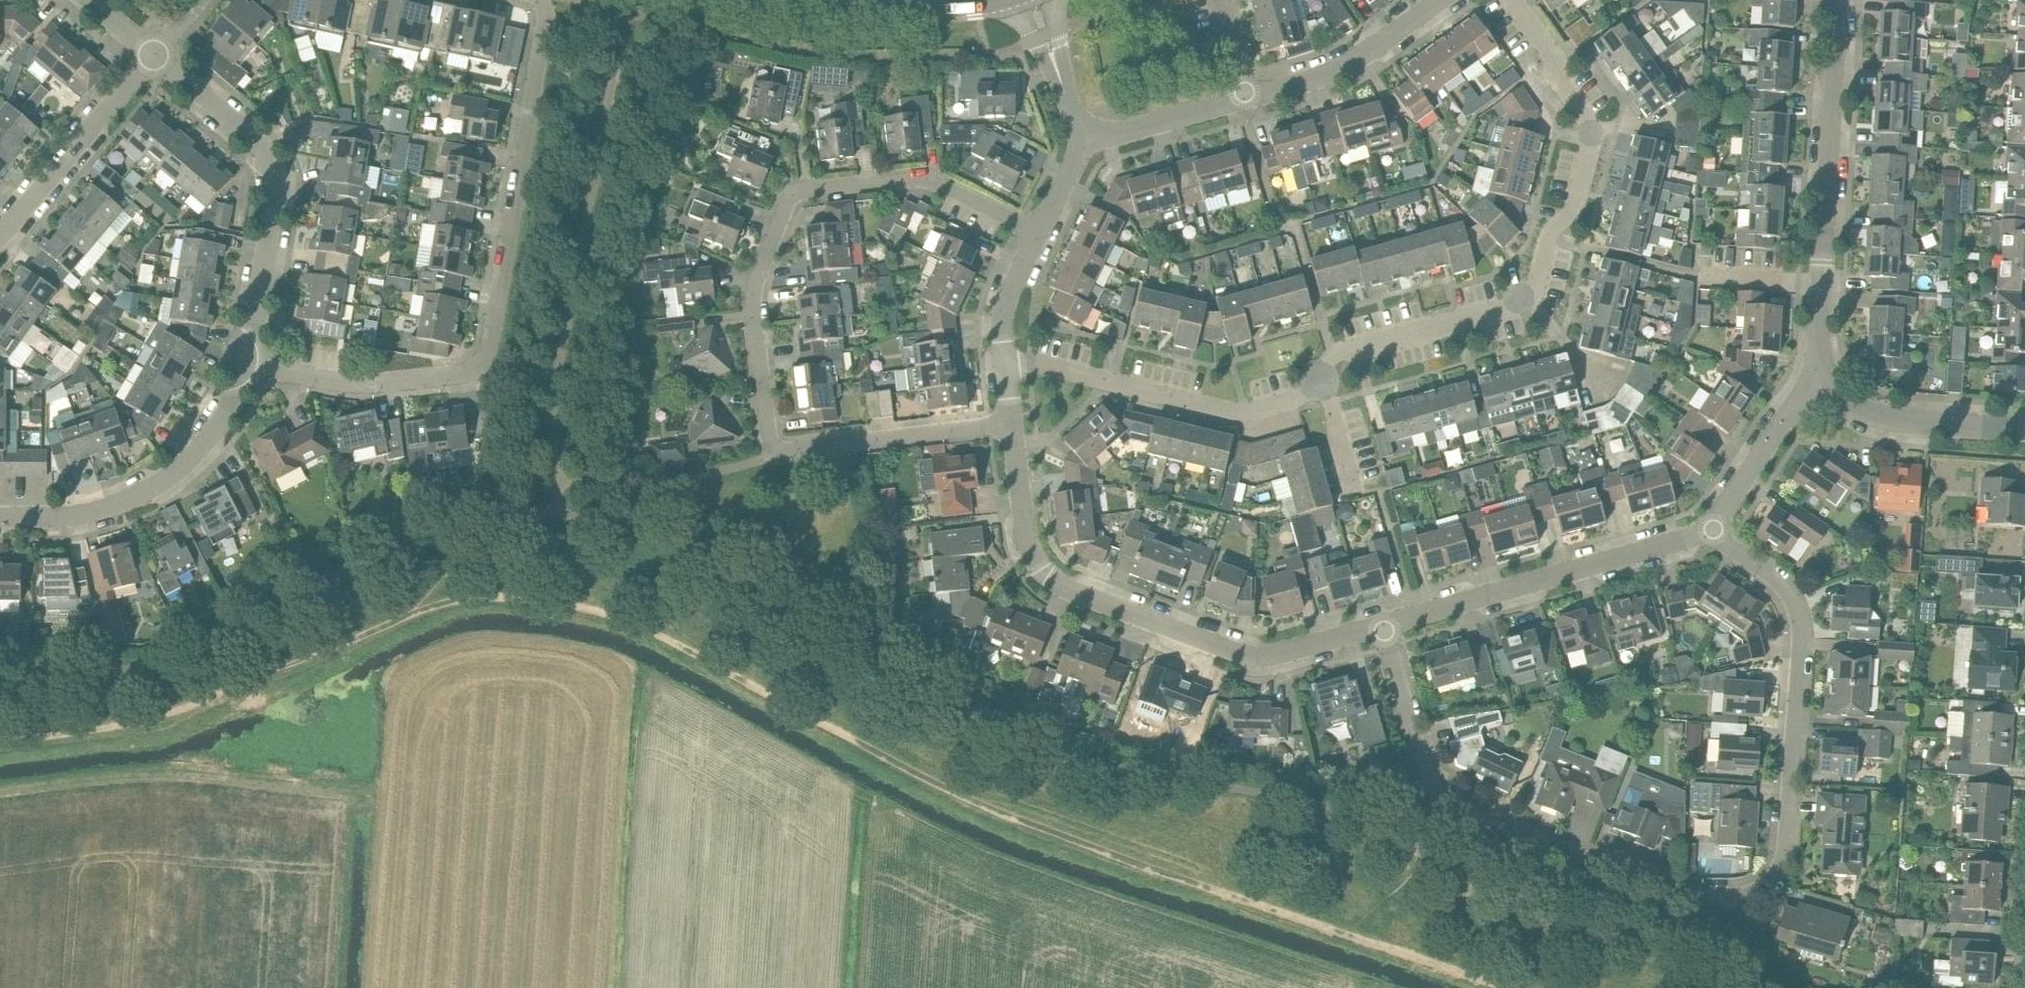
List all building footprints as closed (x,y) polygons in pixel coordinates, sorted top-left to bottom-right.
[(225,17),(259,45),(276,24),(272,20),(279,11),(276,0),(246,0),(244,2),(243,1),(239,6),(236,4),(225,17)] [(316,31),(323,0),(276,0),(279,11),(292,13),(289,25),(316,31)] [(357,34),(364,0),(323,0),(316,31),(344,37),(345,31),(357,34)] [(357,34),(368,36),(367,42),(394,48),(403,4),(385,0),(364,0),(357,34)] [(403,4),(394,48),(421,54),(423,48),(430,49),(427,62),(432,63),(445,3),(429,0),(428,0),(427,9),(403,4)] [(1256,13),(1291,3),(1290,0),(1252,0),(1256,13)] [(1351,17),(1340,0),(1333,0),(1327,4),(1340,24),(1351,17)] [(1567,0),(1543,0),(1551,11),(1567,0)] [(1634,8),(1645,0),(1628,0),(1634,8)] [(1752,6),(1764,6),(1763,26),(1773,26),(1793,28),(1795,3),(1787,2),(1788,0),(1753,0),(1752,6)] [(1881,36),(1910,38),(1911,19),(1924,20),(1925,2),(1894,0),(1891,0),(1890,12),(1882,11),(1881,36)] [(1691,3),(1658,2),(1670,18),(1684,8),(1691,3)] [(445,3),(435,50),(450,54),(470,58),(480,15),(467,12),(466,16),(460,15),(461,11),(462,7),(445,3)] [(1296,23),(1291,3),(1256,13),(1261,33),(1296,23)] [(1691,3),(1684,8),(1697,26),(1700,24),(1704,21),(1704,4),(1691,3)] [(5,48),(14,55),(12,58),(22,66),(24,62),(30,45),(26,41),(41,24),(20,7),(0,7),(0,48),(5,48)] [(493,18),(480,15),(470,58),(506,66),(514,28),(497,24),(498,23),(492,21),(493,18)] [(1458,28),(1480,60),(1498,46),(1476,15),(1458,28)] [(1594,44),(1608,63),(1637,43),(1629,33),(1641,24),(1635,15),(1594,44)] [(259,45),(225,17),(213,30),(216,33),(212,38),(213,39),(198,57),(235,88),(249,71),(241,65),(259,45)] [(1312,40),(1307,21),(1297,24),(1296,23),(1261,33),(1267,52),(1285,47),(1288,59),(1305,55),(1311,52),(1308,41),(1312,40)] [(32,46),(30,45),(24,62),(29,67),(35,60),(51,73),(73,48),(65,41),(68,37),(52,23),(32,46)] [(1968,41),(1969,23),(1959,23),(1957,40),(1968,41)] [(1637,43),(1608,63),(1622,82),(1700,24),(1697,26),(1661,52),(1656,46),(1645,54),(1637,43)] [(1622,82),(1635,100),(1663,79),(1656,69),(1703,34),(1703,29),(1700,24),(1622,82)] [(1597,35),(1590,25),(1571,39),(1578,48),(1597,35)] [(1458,28),(1440,41),(1462,73),(1480,60),(1458,28)] [(1761,47),(1760,67),(1791,69),(1792,44),(1785,43),(1786,31),(1751,29),(1750,46),(1761,47)] [(2019,35),(2017,58),(2013,57),(2012,69),(2024,70),(2024,35),(2019,35)] [(1910,39),(1910,38),(1881,36),(1879,61),(1887,61),(1886,73),(1927,75),(1927,74),(1922,74),(1923,60),(1921,60),(1921,58),(1926,59),(1927,40),(1910,39)] [(1462,73),(1440,41),(1422,55),(1443,86),(1462,73)] [(81,54),(73,48),(51,73),(82,99),(106,71),(100,65),(101,65),(84,50),(81,54)] [(1717,51),(1707,50),(1707,54),(1704,53),(1703,62),(1716,63),(1717,51)] [(1435,92),(1443,86),(1422,55),(1404,67),(1412,79),(1434,109),(1443,103),(1435,92)] [(1953,66),(1952,77),(1965,77),(1966,67),(1953,66)] [(804,74),(775,67),(771,85),(755,81),(747,116),(779,124),(782,113),(783,113),(785,105),(796,107),(804,74)] [(1789,93),(1791,69),(1760,67),(1758,85),(1747,85),(1746,102),(1781,104),(1782,93),(1789,93)] [(1522,79),(1513,68),(1495,81),(1503,93),(1522,79)] [(1669,103),(1676,113),(1696,99),(1689,89),(1685,92),(1677,81),(1678,70),(1677,69),(1663,79),(1635,100),(1648,118),(1669,103)] [(1966,69),(1966,77),(1978,77),(1979,69),(1966,69)] [(996,82),(996,71),(961,71),(962,91),(962,100),(979,100),(979,117),(1016,116),(1016,84),(1005,84),(1005,82),(996,82)] [(1878,83),(1876,108),(1919,111),(1920,92),(1926,92),(1927,75),(1886,73),(1886,84),(1878,83)] [(2014,109),(2024,110),(2024,74),(2012,73),(2011,86),(2015,86),(2014,109)] [(870,90),(884,88),(882,78),(869,80),(870,90)] [(1415,123),(1434,109),(1412,79),(1393,93),(1415,123)] [(1507,112),(1529,97),(1522,86),(1500,102),(1507,112)] [(1703,88),(1703,97),(1716,98),(1717,89),(1703,88)] [(1489,90),(1479,97),(1484,105),(1494,98),(1489,90)] [(492,102),(454,95),(450,118),(465,120),(462,135),(495,141),(499,115),(490,114),(492,102)] [(930,110),(929,95),(900,99),(902,116),(885,118),(887,134),(889,154),(922,150),(921,140),(923,140),(922,131),(933,129),(930,110)] [(1475,112),(1484,105),(1479,97),(1469,104),(1470,105),(1462,111),(1461,112),(1467,121),(1472,115),(1475,112)] [(1538,110),(1529,97),(1507,112),(1510,115),(1535,122),(1538,110)] [(30,99),(22,108),(31,116),(39,107),(30,99)] [(1676,123),(1700,125),(1701,118),(1701,117),(1701,105),(1696,99),(1676,113),(1676,123)] [(1949,99),(1948,113),(1962,114),(1963,100),(1949,99)] [(863,116),(861,101),(833,105),(835,122),(818,124),(819,140),(822,160),(854,156),(853,146),(855,146),(854,137),(865,135),(863,116)] [(1507,112),(1500,102),(1493,106),(1500,117),(1507,112)] [(1781,104),(1746,102),(1745,118),(1744,137),(1786,140),(1788,116),(1780,115),(1781,104)] [(1358,109),(1369,145),(1370,152),(1404,143),(1397,118),(1385,121),(1380,103),(1358,109)] [(0,114),(0,123),(22,142),(28,135),(33,139),(40,130),(25,117),(9,104),(0,114)] [(408,111),(384,106),(380,124),(384,125),(386,130),(404,133),(408,111)] [(130,141),(146,155),(168,129),(160,123),(164,118),(156,111),(152,115),(143,107),(121,134),(130,141)] [(338,107),(338,112),(341,119),(352,121),(352,109),(338,107)] [(1369,145),(1358,109),(1346,113),(1344,107),(1335,110),(1337,118),(1326,121),(1335,153),(1346,150),(1346,152),(1369,145)] [(1919,111),(1876,108),(1875,133),(1883,133),(1882,145),(1922,147),(1924,111),(1919,111)] [(2014,109),(2012,131),(2008,130),(2007,142),(2024,143),(2024,110),(2014,109)] [(1463,127),(1467,121),(1461,112),(1455,121),(1449,131),(1457,136),(1463,127)] [(1948,113),(1947,126),(1961,127),(1962,114),(1948,113)] [(367,114),(365,123),(378,125),(379,117),(367,114)] [(1501,150),(1538,159),(1544,137),(1532,134),(1535,122),(1510,115),(1501,150)] [(1305,124),(1292,128),(1302,164),(1308,185),(1319,182),(1313,161),(1324,157),(1324,156),(1335,153),(1326,121),(1315,124),(1313,116),(1303,119),(1305,124)] [(1700,125),(1700,135),(1708,135),(1709,118),(1701,117),(1701,118),(1700,125)] [(14,161),(21,153),(27,146),(22,142),(0,123),(0,150),(14,161)] [(1675,135),(1699,136),(1700,135),(1700,125),(1676,123),(1675,135)] [(331,160),(382,168),(367,166),(371,144),(378,146),(381,132),(341,125),(339,138),(330,136),(328,147),(334,148),(331,160)] [(741,132),(729,126),(718,153),(734,159),(728,175),(743,182),(762,189),(774,158),(766,155),(770,143),(741,132)] [(1015,142),(984,127),(972,152),(987,160),(979,176),(1012,192),(1027,163),(1017,158),(1018,156),(1010,152),(1015,142)] [(1302,164),(1292,128),(1270,134),(1274,145),(1262,149),(1269,173),(1291,167),(1298,191),(1309,187),(1302,164)] [(162,168),(187,138),(179,131),(175,136),(168,129),(146,155),(138,164),(143,168),(150,167),(154,162),(162,168)] [(1963,130),(1962,141),(1974,142),(1975,142),(1976,142),(1977,131),(1963,130)] [(1451,146),(1457,136),(1449,131),(1442,141),(1451,146)] [(1699,136),(1675,135),(1674,146),(1699,148),(1699,136)] [(1635,136),(1629,158),(1664,167),(1670,145),(1635,136)] [(1786,140),(1744,137),(1743,156),(1742,173),(1776,175),(1777,164),(1785,165),(1786,140)] [(195,144),(187,138),(162,168),(177,181),(199,156),(191,149),(195,144)] [(1975,142),(1974,152),(1988,153),(1989,143),(1976,142),(1975,142)] [(431,177),(481,185),(483,173),(489,174),(491,164),(482,162),(484,150),(444,143),(442,156),(449,158),(446,172),(432,170),(431,177)] [(1872,180),(1902,182),(1903,163),(1914,164),(1915,148),(1922,148),(1922,147),(1882,145),(1881,155),(1873,155),(1872,180)] [(2024,182),(2024,148),(2007,146),(2006,159),(2010,159),(2009,181),(2024,182)] [(1538,159),(1501,150),(1489,147),(1484,167),(1495,170),(1495,171),(1532,181),(1538,159)] [(1465,151),(1456,148),(1453,159),(1463,162),(1465,151)] [(2,166),(6,170),(14,161),(0,150),(0,168),(2,166)] [(1238,151),(1216,158),(1226,194),(1248,188),(1246,180),(1258,177),(1251,152),(1239,155),(1238,151)] [(177,181),(193,195),(218,164),(210,157),(207,162),(199,156),(177,181)] [(1204,200),(1226,194),(1216,158),(1203,161),(1202,156),(1181,162),(1192,202),(1204,199),(1204,200)] [(1715,157),(1703,157),(1702,170),(1714,171),(1715,157)] [(406,158),(404,171),(421,173),(423,161),(406,158)] [(1629,158),(1623,181),(1671,193),(1680,195),(1687,197),(1689,187),(1661,180),(1664,167),(1629,158)] [(101,176),(104,179),(117,189),(125,179),(125,178),(99,159),(92,168),(101,176)] [(331,183),(329,194),(369,201),(371,188),(364,187),(365,181),(370,182),(381,176),(382,168),(331,160),(330,171),(324,170),(322,181),(331,183)] [(1181,205),(1192,202),(1181,162),(1161,167),(1162,173),(1149,176),(1160,212),(1164,226),(1186,220),(1181,205)] [(218,164),(193,195),(206,206),(203,225),(215,227),(228,229),(232,205),(219,203),(215,200),(216,199),(234,177),(226,170),(222,175),(215,169),(219,165),(218,164)] [(1426,166),(1414,169),(1417,182),(1429,179),(1426,166)] [(1943,170),(1942,184),(1958,185),(1959,171),(1943,170)] [(1497,194),(1494,207),(1516,229),(1523,201),(1527,202),(1532,181),(1495,171),(1489,192),(1497,194)] [(1450,178),(1440,172),(1435,181),(1445,187),(1450,178)] [(1775,187),(1776,175),(1742,173),(1741,190),(1752,191),(1751,210),(1782,212),(1783,187),(1775,187)] [(1138,218),(1160,212),(1149,176),(1128,182),(1127,177),(1114,181),(1109,192),(1127,214),(1136,211),(1138,218)] [(140,208),(133,202),(124,194),(123,195),(117,189),(104,179),(98,188),(93,184),(87,193),(91,196),(85,204),(111,226),(124,210),(132,217),(140,208)] [(133,202),(136,199),(141,192),(125,179),(117,189),(123,195),(124,194),(133,202)] [(434,200),(432,212),(472,219),(474,207),(483,209),(485,198),(479,197),(481,185),(445,179),(445,180),(442,200),(441,201),(434,200)] [(1901,201),(1902,182),(1872,180),(1870,204),(1878,205),(1877,217),(1911,219),(1912,201),(1901,201)] [(1671,193),(1623,181),(1618,203),(1653,212),(1656,199),(1677,205),(1680,195),(1671,193)] [(2009,181),(2007,204),(2003,204),(2003,216),(2024,217),(2024,182),(2009,181)] [(1380,186),(1372,189),(1374,197),(1382,194),(1380,186)] [(136,199),(151,212),(158,204),(157,204),(164,197),(152,187),(145,194),(142,191),(141,192),(136,199)] [(732,201),(700,188),(690,215),(706,221),(699,237),(733,250),(745,220),(735,216),(736,214),(728,211),(732,201)] [(1419,190),(1408,193),(1410,203),(1422,200),(1419,190)] [(1090,206),(1080,225),(1114,243),(1124,223),(1123,222),(1127,214),(1109,192),(1100,210),(1090,206)] [(1410,203),(1408,193),(1397,197),(1399,206),(1410,203)] [(369,202),(369,201),(329,194),(327,206),(318,205),(316,215),(322,216),(320,228),(355,234),(358,221),(382,219),(384,218),(387,216),(388,214),(389,211),(390,208),(390,205),(369,202)] [(1478,225),(1472,229),(1488,250),(1496,242),(1497,242),(1501,238),(1507,244),(1519,232),(1516,229),(1494,207),(1483,196),(1466,213),(1478,225)] [(1315,200),(1318,211),(1329,208),(1325,197),(1315,200)] [(1708,207),(1708,199),(1695,198),(1695,207),(1708,207)] [(900,211),(894,224),(896,225),(906,230),(915,212),(917,206),(905,200),(900,211)] [(808,227),(810,249),(847,245),(845,224),(855,223),(852,201),(826,204),(829,225),(808,227)] [(919,201),(917,206),(915,212),(925,217),(930,206),(919,201)] [(1303,204),(1301,209),(1302,216),(1315,212),(1313,202),(1303,204)] [(1366,205),(1368,215),(1379,212),(1377,202),(1366,205)] [(1612,225),(1660,237),(1674,241),(1676,235),(1673,231),(1649,225),(1653,212),(1618,203),(1612,225)] [(73,208),(67,216),(98,242),(111,226),(85,204),(79,212),(73,208)] [(158,204),(151,212),(166,225),(173,217),(158,204)] [(1960,204),(1959,214),(1972,215),(1973,205),(1960,204)] [(889,235),(894,224),(900,211),(889,205),(880,223),(878,229),(889,235)] [(1368,215),(1366,205),(1355,208),(1357,218),(1368,215)] [(1943,205),(1942,220),(1957,221),(1957,206),(1943,205)] [(398,207),(396,219),(406,220),(408,208),(405,208),(398,207)] [(1689,220),(1689,209),(1682,208),(1680,218),(1689,220)] [(1780,237),(1782,212),(1751,210),(1750,229),(1738,228),(1737,246),(1772,248),(1773,236),(1780,237)] [(432,212),(430,225),(438,226),(434,247),(434,248),(470,254),(472,242),(477,243),(479,232),(470,231),(472,219),(432,212)] [(1334,214),(1322,217),(1325,227),(1337,224),(1334,214)] [(85,257),(98,242),(67,216),(61,224),(65,227),(59,235),(85,257)] [(1314,230),(1325,227),(1322,217),(1311,220),(1314,230)] [(1911,219),(1877,217),(1877,227),(1869,227),(1867,251),(1898,254),(1917,255),(1918,243),(1910,236),(1911,219)] [(2024,256),(2024,221),(2002,219),(2001,232),(2005,232),(2003,254),(2024,256)] [(1484,252),(1488,250),(1472,229),(1466,233),(1463,223),(1441,229),(1451,264),(1454,274),(1476,268),(1472,256),(1484,252)] [(894,224),(889,235),(901,241),(906,230),(896,225),(894,224)] [(1114,243),(1080,225),(1070,245),(1104,262),(1114,243)] [(1660,237),(1612,225),(1606,247),(1641,256),(1645,242),(1657,246),(1660,237)] [(188,227),(183,259),(216,265),(218,255),(224,256),(225,246),(221,245),(223,233),(188,227)] [(319,251),(317,263),(357,270),(360,257),(352,255),(355,234),(320,228),(317,240),(312,239),(310,250),(319,251)] [(1441,229),(1420,235),(1429,270),(1451,264),(1441,229)] [(934,255),(940,258),(968,271),(978,251),(943,234),(934,255)] [(44,250),(36,260),(64,281),(71,273),(85,257),(59,235),(53,243),(47,239),(41,248),(44,250)] [(660,254),(658,235),(644,237),(646,256),(660,254)] [(1408,276),(1429,270),(1420,235),(1398,241),(1408,276)] [(1280,236),(1275,237),(1269,239),(1271,248),(1282,245),(1280,236)] [(140,250),(129,241),(116,257),(131,269),(137,263),(140,250)] [(1398,241),(1377,247),(1387,282),(1408,276),(1398,241)] [(1258,242),(1247,245),(1250,254),(1261,251),(1258,242)] [(1942,243),(1941,255),(1954,256),(1955,244),(1942,243)] [(1177,244),(1170,246),(1172,256),(1184,253),(1182,247),(1177,244)] [(1712,245),(1701,244),(1701,255),(1711,256),(1712,245)] [(850,268),(847,245),(810,249),(812,263),(807,263),(809,284),(834,281),(857,279),(855,267),(850,268)] [(1070,245),(1060,265),(1094,282),(1104,262),(1070,245)] [(1250,254),(1247,245),(1236,248),(1239,257),(1250,254)] [(1354,247),(1332,253),(1342,289),(1364,283),(1355,253),(1354,247)] [(1355,253),(1364,283),(1365,288),(1387,282),(1377,247),(1355,253)] [(467,266),(469,254),(434,248),(430,269),(423,268),(420,281),(460,288),(462,276),(472,277),(473,267),(467,266)] [(1691,269),(1692,250),(1683,248),(1678,265),(1691,269)] [(1231,270),(1226,251),(1215,254),(1220,273),(1231,270)] [(1896,273),(1898,254),(1867,251),(1866,276),(1873,277),(1873,289),(1906,291),(1908,273),(1896,273)] [(1321,295),(1342,289),(1332,253),(1311,259),(1321,295)] [(2003,254),(2002,277),(1998,277),(1998,289),(2022,290),(2023,279),(2024,280),(2024,256),(2003,254)] [(1149,255),(1148,258),(1147,265),(1158,267),(1161,258),(1149,255)] [(1146,270),(1147,265),(1148,258),(1138,256),(1135,268),(1146,270)] [(696,303),(716,300),(711,268),(701,269),(701,267),(692,268),(690,257),(643,263),(645,281),(659,279),(660,290),(677,288),(679,305),(696,303)] [(940,258),(931,277),(966,294),(975,275),(968,271),(940,258)] [(1603,258),(1598,281),(1632,290),(1635,277),(1648,280),(1651,271),(1603,258)] [(1943,258),(1942,269),(1951,270),(1951,259),(1943,258)] [(216,265),(183,259),(179,280),(218,286),(220,276),(214,275),(216,265)] [(23,280),(17,287),(45,307),(57,290),(64,281),(36,260),(29,270),(24,267),(18,276),(23,280)] [(1192,270),(1189,261),(1178,264),(1180,273),(1192,270)] [(890,262),(877,263),(878,275),(891,274),(890,262)] [(310,285),(308,297),(344,303),(348,281),(355,282),(357,270),(317,263),(315,275),(306,273),(304,284),(310,285)] [(140,273),(153,275),(155,266),(142,264),(140,273)] [(391,264),(389,274),(400,275),(401,265),(391,264)] [(1094,282),(1060,265),(1050,285),(1058,289),(1084,302),(1094,282)] [(118,272),(111,279),(113,281),(123,289),(129,282),(118,272)] [(153,275),(140,273),(139,281),(152,283),(153,275)] [(1304,276),(1282,282),(1292,317),(1313,311),(1304,276)] [(387,277),(385,291),(391,292),(394,279),(387,277)] [(927,300),(930,330),(956,327),(954,314),(956,315),(966,294),(931,277),(921,297),(927,300)] [(811,296),(800,298),(803,320),(841,315),(839,303),(849,302),(852,298),(851,289),(849,290),(849,285),(835,286),(834,282),(857,279),(834,281),(809,284),(811,296)] [(1680,302),(1692,306),(1693,281),(1682,279),(1676,301),(1680,302)] [(217,296),(218,286),(179,280),(176,299),(163,297),(163,298),(209,305),(211,295),(217,296)] [(96,305),(99,307),(106,312),(123,289),(113,281),(96,305)] [(426,295),(422,317),(458,323),(460,311),(466,312),(468,301),(458,299),(460,288),(420,281),(418,294),(426,295)] [(1629,303),(1632,290),(1598,281),(1592,303),(1640,316),(1642,306),(1629,303)] [(1271,323),(1292,317),(1282,282),(1260,288),(1271,323)] [(1125,286),(1122,296),(1132,299),(1134,288),(1125,286)] [(1,301),(41,329),(42,330),(54,313),(45,307),(17,287),(11,296),(7,292),(1,301)] [(1260,288),(1239,294),(1249,329),(1271,323),(1260,288)] [(1092,306),(1084,302),(1058,289),(1047,309),(1082,327),(1092,306)] [(1133,324),(1155,330),(1163,294),(1141,290),(1138,305),(1133,324)] [(1222,317),(1213,315),(1213,339),(1215,339),(1227,336),(1230,346),(1252,339),(1249,329),(1239,294),(1238,291),(1216,297),(1222,317)] [(1746,316),(1745,328),(1780,331),(1782,307),(1763,306),(1764,292),(1738,291),(1737,315),(1746,316)] [(1998,328),(2024,330),(2024,306),(2021,305),(2021,294),(1997,293),(1996,306),(1999,306),(1998,328)] [(1176,335),(1185,299),(1163,294),(1155,330),(1176,335)] [(1943,294),(1942,306),(1951,307),(1952,295),(1943,294)] [(1872,307),(1870,332),(1901,334),(1902,315),(1914,315),(1915,297),(1880,295),(1879,307),(1872,307)] [(1132,299),(1122,296),(1120,308),(1129,310),(1132,299)] [(121,297),(115,305),(123,308),(136,313),(137,303),(121,297)] [(340,324),(344,303),(308,297),(306,309),(300,308),(298,318),(308,320),(305,332),(345,339),(348,325),(340,324)] [(1213,339),(1213,315),(1204,313),(1206,304),(1185,299),(1176,335),(1174,345),(1197,350),(1200,336),(1211,339),(1213,339)] [(176,300),(171,326),(182,330),(204,339),(207,326),(211,327),(213,316),(207,315),(209,305),(176,300)] [(22,340),(29,345),(41,329),(1,301),(0,302),(0,325),(22,340)] [(1691,328),(1692,306),(1680,302),(1674,325),(1690,329),(1691,328)] [(1634,338),(1640,316),(1592,303),(1586,325),(1634,338)] [(1711,305),(1697,304),(1696,326),(1710,326),(1711,305)] [(115,305),(105,320),(112,324),(123,308),(115,305)] [(97,307),(90,317),(100,324),(107,314),(97,307)] [(696,329),(695,315),(657,319),(658,333),(696,329)] [(845,349),(841,315),(803,320),(804,333),(799,333),(801,354),(841,350),(845,349)] [(456,334),(458,323),(422,317),(418,338),(411,336),(409,350),(448,357),(450,344),(460,346),(462,335),(456,334)] [(1127,324),(1125,323),(1114,318),(1109,338),(1123,341),(1127,324)] [(97,338),(108,345),(118,327),(112,324),(105,320),(93,336),(97,338)] [(198,350),(204,339),(182,330),(158,321),(145,343),(186,367),(191,359),(197,362),(202,352),(198,350)] [(10,357),(22,340),(0,325),(0,351),(10,357)] [(1634,338),(1586,325),(1580,348),(1600,353),(1631,360),(1636,339),(1634,338)] [(1690,329),(1674,325),(1668,346),(1676,348),(1690,329)] [(930,330),(903,333),(904,347),(914,346),(916,367),(954,362),(953,350),(958,350),(956,327),(930,330)] [(1779,353),(1780,331),(1745,328),(1744,341),(1733,340),(1733,349),(1725,349),(1725,361),(1750,370),(1751,352),(1779,353)] [(1998,328),(1997,350),(1993,350),(1993,362),(2017,363),(2017,352),(2024,353),(2024,330),(1998,328)] [(725,335),(699,331),(687,347),(698,373),(718,376),(733,356),(725,335)] [(1901,334),(1870,332),(1869,356),(1876,357),(1875,369),(1910,371),(1911,353),(1900,352),(1901,334)] [(103,352),(108,345),(97,338),(92,346),(103,352)] [(640,339),(630,340),(631,350),(641,349),(640,339)] [(72,351),(79,356),(86,345),(79,340),(72,351)] [(157,351),(147,368),(181,388),(186,379),(181,376),(186,367),(145,343),(157,351)] [(1951,343),(1950,360),(1964,361),(1965,344),(1951,343)] [(72,351),(63,345),(52,361),(68,373),(79,356),(72,351)] [(844,374),(841,350),(801,354),(803,367),(792,368),(795,389),(833,385),(832,375),(844,374)] [(1567,354),(1545,360),(1555,396),(1566,393),(1569,406),(1581,402),(1567,354)] [(1555,396),(1545,360),(1523,366),(1537,414),(1545,412),(1542,399),(1555,396)] [(1739,385),(1750,370),(1725,361),(1718,372),(1725,377),(1712,395),(1741,415),(1755,395),(1739,385)] [(1949,361),(1949,364),(1947,392),(1962,393),(1964,362),(1949,361)] [(82,362),(79,366),(85,381),(86,385),(99,380),(82,362)] [(954,362),(916,367),(905,368),(908,390),(919,389),(919,390),(927,389),(957,385),(954,362)] [(1635,362),(1632,373),(1652,387),(1664,369),(1635,362)] [(73,385),(85,381),(79,366),(71,379),(63,382),(66,390),(74,388),(73,385)] [(1527,417),(1537,414),(1523,366),(1502,372),(1515,420),(1527,417)] [(1996,366),(1994,390),(2024,392),(2024,368),(1996,366)] [(176,397),(181,388),(147,368),(137,385),(166,402),(171,394),(176,397)] [(1501,424),(1515,420),(1502,372),(1479,379),(1486,403),(1492,426),(1501,424)] [(1646,395),(1652,387),(1632,373),(1626,382),(1646,395)] [(45,378),(41,377),(42,389),(55,381),(45,378)] [(872,380),(861,382),(862,393),(865,392),(872,391),(874,391),(872,380)] [(1492,426),(1486,403),(1475,406),(1468,382),(1446,388),(1456,423),(1458,422),(1461,435),(1481,430),(1492,426)] [(1620,391),(1640,405),(1643,400),(1646,395),(1626,382),(1620,391)] [(957,385),(927,389),(930,411),(968,407),(965,384),(957,385)] [(166,402),(137,385),(126,403),(135,409),(130,417),(147,437),(156,421),(160,423),(166,414),(160,411),(166,402)] [(833,386),(833,385),(795,389),(798,413),(810,411),(811,424),(837,420),(834,397),(839,397),(842,394),(841,385),(833,386)] [(1459,436),(1456,423),(1446,388),(1424,394),(1438,441),(1440,449),(1447,447),(1445,439),(1446,439),(1459,436)] [(891,389),(878,391),(881,417),(894,416),(891,389)] [(6,390),(0,390),(0,410),(18,410),(18,409),(6,409),(6,390)] [(881,417),(878,391),(874,391),(872,391),(865,392),(869,419),(881,417)] [(1620,391),(1614,400),(1633,414),(1635,411),(1640,405),(1620,391)] [(1438,441),(1424,394),(1403,400),(1413,435),(1425,431),(1428,444),(1438,441)] [(1741,415),(1712,395),(1700,413),(1693,408),(1685,420),(1706,434),(1713,424),(1728,434),(1741,415)] [(30,410),(42,410),(42,397),(33,397),(33,410),(30,410)] [(1391,441),(1413,435),(1403,400),(1380,407),(1387,431),(1375,435),(1382,458),(1394,454),(1391,441)] [(1626,425),(1633,414),(1614,400),(1605,406),(1612,429),(1626,425)] [(1640,405),(1635,411),(1644,417),(1652,406),(1643,400),(1640,405)] [(738,423),(725,405),(699,409),(691,428),(707,450),(728,447),(738,423)] [(1104,406),(1084,423),(1106,448),(1118,437),(1124,443),(1130,437),(1151,441),(1156,419),(1124,411),(1115,419),(1104,406)] [(1595,409),(1601,432),(1612,429),(1605,406),(1595,409)] [(481,437),(467,439),(466,427),(463,407),(449,409),(450,412),(427,416),(427,419),(414,421),(417,447),(431,445),(432,453),(469,448),(482,446),(481,437)] [(75,415),(90,456),(99,453),(101,458),(112,455),(110,449),(98,417),(94,409),(75,415)] [(1590,435),(1601,432),(1595,409),(1584,412),(1590,435)] [(18,410),(0,410),(0,430),(6,430),(18,431),(18,410)] [(42,422),(42,410),(30,410),(31,422),(42,422)] [(90,456),(75,415),(73,410),(54,417),(58,429),(46,433),(59,468),(71,464),(72,469),(82,465),(80,459),(90,456)] [(117,410),(98,417),(110,449),(118,446),(120,452),(131,448),(129,443),(147,437),(130,417),(121,421),(117,410)] [(356,416),(355,411),(347,413),(348,418),(336,420),(340,436),(338,436),(339,441),(340,440),(343,453),(375,446),(377,457),(388,454),(390,460),(405,457),(402,435),(400,419),(403,419),(403,418),(378,423),(376,412),(356,416)] [(1148,452),(1168,457),(1176,423),(1156,419),(1151,441),(1148,452)] [(1672,453),(1672,454),(1693,469),(1701,474),(1714,455),(1699,445),(1706,434),(1685,420),(1677,431),(1684,436),(1672,453)] [(1106,448),(1084,423),(1065,441),(1074,451),(1065,459),(1067,478),(1095,475),(1094,470),(1100,464),(1095,459),(1106,448)] [(1176,423),(1168,457),(1187,461),(1195,428),(1176,423)] [(325,442),(316,424),(289,438),(285,429),(256,444),(275,480),(303,465),(302,464),(329,450),(325,442)] [(1187,461),(1206,466),(1214,433),(1195,428),(1187,461)] [(1293,431),(1299,453),(1310,450),(1304,428),(1293,431)] [(5,451),(15,451),(15,475),(26,475),(26,451),(18,451),(18,431),(6,430),(0,430),(0,451),(5,451)] [(1293,431),(1282,434),(1288,456),(1299,453),(1293,431)] [(1214,433),(1206,466),(1226,471),(1234,437),(1214,433)] [(1283,457),(1288,456),(1282,434),(1271,438),(1277,458),(1283,456),(1283,457)] [(682,443),(687,443),(686,436),(676,437),(676,441),(662,443),(661,439),(649,440),(652,465),(689,460),(688,454),(684,454),(682,443)] [(1266,461),(1277,458),(1271,438),(1260,441),(1266,461)] [(1519,439),(1497,445),(1500,454),(1522,448),(1519,439)] [(1242,462),(1252,465),(1251,443),(1239,441),(1235,460),(1242,462)] [(1260,441),(1251,443),(1252,465),(1266,461),(1260,441)] [(1540,449),(1545,470),(1566,465),(1561,443),(1540,449)] [(1316,448),(1310,450),(1299,453),(1288,456),(1283,457),(1289,477),(1322,467),(1316,448)] [(15,451),(5,451),(4,475),(15,475),(15,451)] [(26,475),(37,475),(37,451),(26,451),(26,475)] [(48,451),(37,451),(37,475),(48,475),(48,455),(48,451)] [(1644,474),(1654,508),(1676,502),(1671,485),(1685,481),(1693,469),(1672,454),(1672,453),(1669,451),(1669,452),(1664,458),(1652,462),(1655,471),(1644,474)] [(1865,473),(1835,453),(1828,463),(1812,453),(1795,479),(1825,500),(1838,481),(1853,491),(1854,489),(1865,473)] [(953,459),(953,455),(934,457),(936,477),(941,516),(971,512),(969,487),(977,486),(974,456),(953,459)] [(1237,482),(1242,462),(1235,460),(1230,480),(1237,482)] [(1441,460),(1420,466),(1423,477),(1445,471),(1441,460)] [(1619,472),(1607,476),(1614,501),(1626,497),(1631,515),(1654,508),(1644,474),(1641,462),(1618,468),(1619,472)] [(1575,493),(1585,528),(1606,522),(1601,504),(1614,501),(1607,476),(1604,465),(1579,472),(1584,490),(1575,493)] [(1921,466),(1908,465),(1907,470),(1881,468),(1878,508),(1918,511),(1921,466)] [(1294,496),(1327,486),(1322,467),(1289,477),(1294,496)] [(1471,467),(1458,471),(1461,484),(1475,479),(1471,467)] [(248,487),(240,473),(235,476),(236,478),(221,485),(223,488),(206,497),(209,503),(196,510),(214,545),(237,534),(234,529),(236,528),(234,524),(258,512),(246,489),(248,487)] [(1098,498),(1095,475),(1067,478),(1069,492),(1055,494),(1058,518),(1091,514),(1089,499),(1098,498)] [(1983,478),(1982,498),(1981,505),(1988,505),(1987,524),(2024,527),(2024,496),(2018,495),(2019,480),(1983,478)] [(1150,481),(1142,479),(1139,491),(1147,493),(1150,481)] [(1172,484),(1161,481),(1159,490),(1170,493),(1172,484)] [(1226,496),(1234,497),(1237,486),(1229,484),(1226,496)] [(1528,506),(1507,512),(1517,547),(1539,541),(1534,523),(1546,520),(1539,495),(1536,484),(1523,488),(1528,506)] [(1333,506),(1327,486),(1294,496),(1300,515),(1333,506)] [(1185,497),(1198,500),(1200,492),(1187,488),(1185,497)] [(1551,491),(1539,495),(1546,520),(1557,517),(1562,534),(1585,528),(1575,493),(1553,499),(1551,491)] [(1200,492),(1198,500),(1218,505),(1219,501),(1210,499),(1211,494),(1200,492)] [(1231,509),(1234,497),(1226,496),(1223,507),(1231,509)] [(1517,547),(1507,512),(1505,512),(1502,502),(1483,508),(1483,510),(1471,513),(1479,539),(1489,536),(1494,553),(1517,547)] [(1828,527),(1798,507),(1791,518),(1775,507),(1757,533),(1788,554),(1801,535),(1816,545),(1828,527)] [(1312,513),(1291,519),(1298,546),(1300,553),(1322,547),(1316,527),(1312,513)] [(1467,542),(1479,539),(1471,513),(1459,517),(1461,525),(1440,531),(1450,566),(1472,560),(1467,542)] [(1093,531),(1091,514),(1058,518),(1061,546),(1078,543),(1080,554),(1104,563),(1113,539),(1102,535),(1102,530),(1093,531)] [(205,561),(196,543),(184,518),(164,528),(169,537),(153,546),(162,563),(165,570),(156,575),(166,595),(182,587),(177,578),(206,563),(205,561)] [(1131,574),(1155,583),(1168,546),(1156,542),(1159,533),(1131,522),(1120,552),(1132,556),(1134,552),(1138,554),(1131,574)] [(879,533),(879,534),(879,535),(880,536),(880,537),(881,538),(881,539),(882,539),(882,540),(883,540),(884,540),(884,541),(885,541),(886,541),(887,541),(888,541),(889,541),(890,540),(891,540),(891,539),(892,539),(892,538),(893,538),(893,537),(894,536),(894,535),(894,534),(894,533),(894,532),(894,531),(893,530),(893,529),(892,529),(892,528),(891,528),(891,527),(890,527),(889,526),(888,526),(887,526),(886,526),(885,526),(884,526),(883,527),(882,527),(882,528),(881,528),(881,529),(880,530),(880,531),(879,532),(879,533)] [(958,644),(970,649),(977,631),(983,614),(988,603),(974,597),(973,599),(967,597),(966,590),(970,589),(966,556),(986,553),(982,527),(931,534),(934,558),(932,559),(935,578),(937,594),(950,592),(953,614),(965,619),(962,625),(965,626),(958,644)] [(1427,572),(1450,566),(1440,531),(1418,537),(1416,529),(1402,533),(1410,558),(1422,555),(1427,572)] [(196,543),(205,561),(216,555),(208,537),(196,543)] [(1371,557),(1350,563),(1359,593),(1385,586),(1381,571),(1395,568),(1387,537),(1368,543),(1371,557)] [(1181,551),(1168,546),(1155,583),(1179,592),(1187,572),(1191,574),(1190,578),(1202,583),(1213,553),(1184,542),(1181,551)] [(139,581),(151,578),(145,555),(133,559),(129,544),(89,554),(107,621),(113,644),(126,641),(117,607),(118,607),(113,590),(140,583),(139,581)] [(1276,577),(1263,580),(1271,607),(1274,617),(1303,609),(1296,587),(1296,584),(1308,581),(1302,561),(1300,553),(1298,546),(1282,550),(1285,560),(1272,563),(1276,577)] [(1918,573),(1920,573),(1921,551),(1901,549),(1899,572),(1908,572),(1918,573)] [(1359,593),(1350,563),(1347,555),(1346,554),(1342,553),(1340,552),(1337,552),(1331,555),(1327,557),(1325,560),(1324,555),(1306,560),(1309,571),(1315,590),(1329,586),(1333,601),(1359,593)] [(1239,561),(1223,555),(1207,597),(1232,607),(1230,611),(1239,614),(1254,615),(1254,595),(1255,577),(1235,570),(1239,561)] [(1937,556),(1936,573),(1966,575),(1967,558),(1937,556)] [(73,570),(70,559),(39,559),(39,560),(44,560),(44,598),(47,598),(47,609),(81,608),(80,606),(93,603),(89,587),(85,567),(73,570)] [(0,560),(0,600),(22,600),(22,566),(5,566),(5,560),(0,560)] [(1908,572),(1907,587),(1917,588),(1918,573),(1908,572)] [(1722,620),(1742,590),(1719,575),(1707,592),(1696,585),(1665,593),(1669,612),(1671,618),(1686,615),(1685,610),(1696,608),(1707,616),(1710,612),(1722,620)] [(1974,590),(1973,605),(1999,607),(1999,610),(2013,610),(2013,608),(2016,608),(2017,605),(2020,605),(2021,591),(2017,591),(2018,579),(1966,576),(1965,590),(1974,590)] [(1870,588),(1847,586),(1846,598),(1834,597),(1832,629),(1852,631),(1853,622),(1867,624),(1870,588)] [(1742,590),(1722,620),(1733,629),(1731,632),(1742,640),(1744,646),(1733,649),(1737,663),(1765,657),(1758,627),(1753,623),(1765,606),(1742,590)] [(1639,607),(1636,596),(1609,604),(1615,623),(1618,635),(1614,636),(1618,651),(1635,647),(1633,640),(1636,639),(1637,643),(1662,636),(1658,622),(1653,603),(1639,607)] [(993,618),(983,614),(977,631),(970,649),(980,653),(985,640),(1001,646),(1001,648),(1035,661),(1036,659),(1038,659),(1050,628),(1039,624),(1039,622),(1024,617),(1023,620),(1014,617),(1014,614),(997,608),(993,618)] [(1584,611),(1557,619),(1562,638),(1567,653),(1584,649),(1586,657),(1589,667),(1611,661),(1608,651),(1604,639),(1599,620),(1587,623),(1586,618),(1584,611)] [(1504,648),(1496,651),(1503,677),(1511,675),(1512,675),(1536,668),(1543,667),(1545,673),(1559,669),(1551,641),(1546,622),(1532,626),(1533,632),(1521,635),(1502,641),(1504,648)] [(19,626),(19,641),(31,641),(31,626),(19,626)] [(2005,630),(1975,629),(1974,653),(1972,653),(1970,687),(2013,689),(2015,655),(2003,654),(2005,630)] [(1047,674),(1044,680),(1054,684),(1056,690),(1064,693),(1070,690),(1075,678),(1090,684),(1087,691),(1114,701),(1119,687),(1126,668),(1110,662),(1114,650),(1108,648),(1107,651),(1099,648),(1100,645),(1073,636),(1066,654),(1059,672),(1049,668),(1047,674)] [(1461,645),(1460,642),(1452,644),(1453,648),(1426,656),(1435,687),(1475,675),(1478,686),(1494,682),(1484,646),(1469,650),(1467,644),(1461,645)] [(1915,645),(1879,642),(1878,657),(1914,660),(1915,645)] [(1833,667),(1832,683),(1868,686),(1870,654),(1830,651),(1829,667),(1833,667)] [(1692,665),(1694,661),(1685,655),(1675,657),(1680,683),(1692,665)] [(1170,671),(1153,665),(1140,698),(1168,709),(1169,706),(1196,716),(1206,689),(1179,679),(1180,676),(1176,674),(1175,677),(1168,675),(1170,671)] [(1038,698),(1044,680),(1047,674),(1033,668),(1024,693),(1038,698)] [(1700,677),(1699,690),(1725,692),(1724,713),(1742,714),(1762,716),(1762,712),(1766,711),(1767,697),(1763,696),(1764,684),(1736,682),(1737,668),(1717,673),(1700,677)] [(1349,684),(1347,678),(1309,688),(1309,689),(1316,688),(1322,712),(1318,713),(1322,729),(1330,727),(1328,721),(1350,715),(1353,726),(1358,724),(1364,747),(1388,740),(1378,705),(1382,704),(1381,703),(1363,708),(1356,682),(1349,684)] [(1559,683),(1546,687),(1550,701),(1563,698),(1559,683)] [(1866,717),(1868,686),(1832,683),(1831,699),(1827,698),(1826,714),(1866,717)] [(1947,736),(2007,740),(2009,715),(1997,714),(1998,702),(1963,700),(1963,713),(1949,712),(1947,736)] [(1272,703),(1230,702),(1229,722),(1229,735),(1287,737),(1287,710),(1271,710),(1272,703)] [(1499,710),(1476,714),(1450,718),(1457,742),(1454,748),(1452,748),(1457,765),(1471,771),(1467,779),(1468,780),(1471,774),(1509,792),(1506,797),(1508,798),(1516,780),(1524,762),(1505,754),(1500,756),(1486,750),(1480,729),(1483,724),(1501,719),(1499,710)] [(1873,730),(1891,731),(1909,732),(1910,714),(1874,712),(1873,730)] [(1688,722),(1687,735),(1701,736),(1701,723),(1688,722)] [(1742,724),(1712,722),(1711,737),(1720,738),(1718,768),(1735,769),(1736,766),(1758,767),(1760,740),(1741,738),(1742,724)] [(1674,724),(1669,728),(1669,734),(1674,738),(1683,738),(1683,724),(1674,724)] [(1891,731),(1873,730),(1869,730),(1868,743),(1858,742),(1844,741),(1824,739),(1822,771),(1840,772),(1839,776),(1855,777),(1857,752),(1867,753),(1867,757),(1889,759),(1891,731)] [(1549,731),(1544,747),(1558,752),(1563,736),(1549,731)] [(2007,740),(1947,736),(1947,737),(1950,737),(1949,750),(1962,751),(1961,761),(1947,760),(1946,773),(1970,774),(1971,763),(2006,766),(2007,740)] [(1592,779),(1553,763),(1544,784),(1537,803),(1567,815),(1575,793),(1582,796),(1581,800),(1605,809),(1613,791),(1627,755),(1605,746),(1592,779)] [(1909,759),(1908,769),(1919,770),(1920,760),(1909,759)] [(1620,809),(1613,827),(1637,837),(1635,842),(1653,849),(1659,834),(1685,844),(1685,824),(1685,805),(1681,804),(1675,804),(1661,799),(1665,784),(1656,781),(1651,778),(1645,793),(1629,786),(1623,802),(1620,809)] [(1719,845),(1753,847),(1753,846),(1752,846),(1755,803),(1757,803),(1757,802),(1735,800),(1736,785),(1694,782),(1691,784),(1690,811),(1706,811),(1710,809),(1723,809),(1721,844),(1719,844),(1719,845)] [(2008,787),(1966,784),(1963,833),(1982,834),(1981,840),(1999,841),(2001,813),(2006,813),(2008,787)] [(1840,797),(1820,795),(1818,822),(1828,822),(1827,833),(1831,833),(1830,845),(1825,845),(1823,871),(1843,873),(1858,874),(1864,799),(1840,797)] [(1966,874),(1965,885),(2001,888),(2002,864),(1988,863),(1989,851),(1955,848),(1954,873),(1966,874)] [(1684,866),(1684,878),(1696,879),(1696,867),(1684,866)] [(2001,888),(1965,885),(1964,896),(1952,895),(1950,923),(1984,925),(1985,910),(1999,911),(2001,888)] [(1781,926),(1777,939),(1789,942),(1788,946),(1803,950),(1802,955),(1822,961),(1823,956),(1838,960),(1850,918),(1800,903),(1798,911),(1801,912),(1798,924),(1783,919),(1781,926)] [(1896,920),(1895,935),(1922,937),(1923,921),(1896,920)] [(1950,962),(1949,981),(1961,982),(1994,984),(1995,962),(1992,962),(1990,959),(1988,959),(1989,954),(1990,941),(1952,939),(1950,962)]
